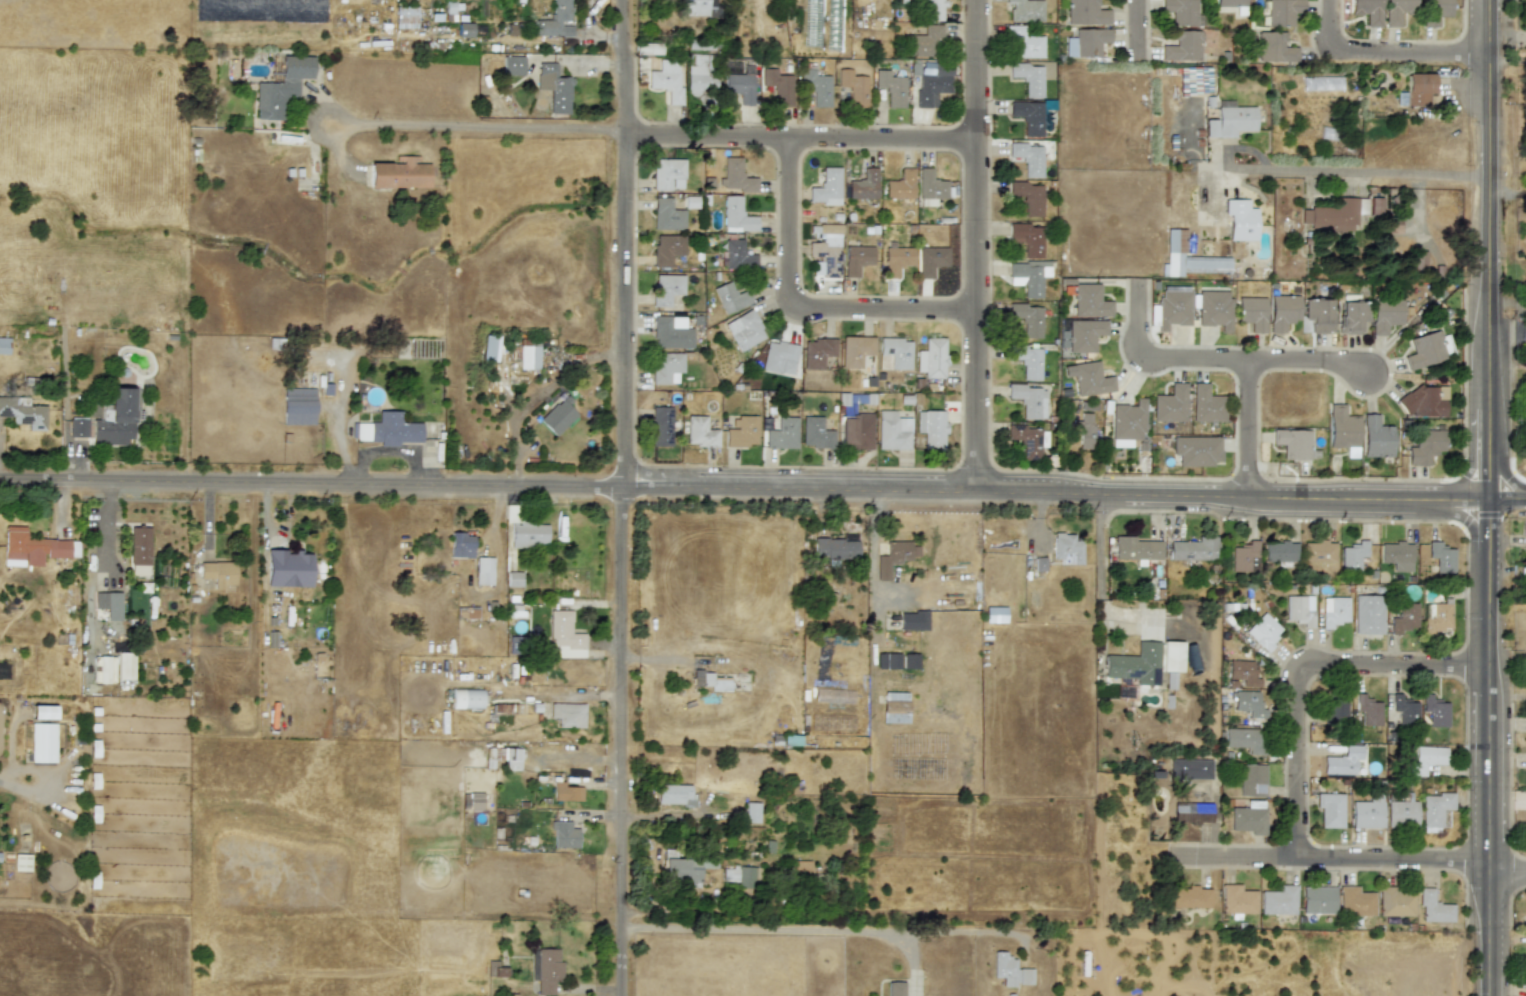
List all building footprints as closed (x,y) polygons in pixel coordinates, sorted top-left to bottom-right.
[(572,36),(572,26),(561,25),(561,21),(569,21),(570,0),(553,0),(552,20),(535,20),(534,35),(572,36)] [(716,0),(682,0),(683,16),(716,16),(716,0)] [(943,0),(924,0),(923,19),(943,20),(943,0)] [(1005,3),(1010,4),(1010,21),(1042,21),(1043,0),(1005,0),(1005,3)] [(1067,24),(1110,24),(1110,10),(1098,9),(1098,0),(1067,0),(1067,24)] [(1161,13),(1171,13),(1172,26),(1202,25),(1201,14),(1196,14),(1196,0),(1161,0),(1161,13)] [(1215,8),(1245,9),(1245,0),(1215,0),(1215,8)] [(1293,12),(1302,12),(1303,0),(1267,0),(1267,25),(1292,25),(1293,12)] [(1379,0),(1350,0),(1350,15),(1365,15),(1365,27),(1380,26),(1379,0)] [(1398,14),(1414,14),(1413,0),(1383,0),(1384,27),(1399,26),(1398,14)] [(1421,27),(1436,27),(1437,17),(1449,17),(1450,0),(1422,0),(1421,27)] [(417,28),(417,6),(395,6),(395,28),(417,28)] [(457,37),(472,36),(471,23),(457,23),(457,37)] [(942,25),(924,24),(924,35),(910,35),(909,55),(941,56),(942,25)] [(1042,58),(1043,35),(1024,35),(1024,25),(1009,25),(1008,57),(1042,58)] [(1109,29),(1075,29),(1075,37),(1065,37),(1065,57),(1099,56),(1099,43),(1110,43),(1109,29)] [(1161,46),(1161,60),(1200,61),(1201,31),(1175,30),(1175,46),(1161,46)] [(1297,62),(1297,47),(1285,47),(1285,32),(1258,32),(1258,62),(1297,62)] [(688,103),(715,103),(715,55),(688,54),(688,103)] [(312,56),(281,56),(281,83),(256,82),(255,119),(284,120),(285,99),(297,99),(297,78),(312,79),(312,56)] [(523,56),(503,56),(503,76),(524,75),(523,56)] [(648,89),(668,89),(668,104),(681,104),(680,59),(659,59),(659,71),(648,71),(648,89)] [(570,114),(570,78),(556,77),(556,63),(537,62),(537,89),(550,89),(549,114),(570,114)] [(1042,65),(1009,64),(1009,77),(1024,77),(1024,98),(1042,98),(1042,65)] [(725,95),(741,95),(741,106),(753,105),(753,65),(743,65),(743,74),(725,74),(725,95)] [(1211,92),(1210,66),(1179,68),(1180,94),(1211,92)] [(776,68),(763,69),(763,96),(773,95),(774,108),(792,108),(791,75),(776,75),(776,68)] [(830,107),(830,75),(815,75),(815,69),(801,68),(801,85),(812,86),(812,106),(830,107)] [(867,76),(852,76),(852,69),(838,69),(838,87),(850,87),(850,107),(866,108),(867,76)] [(875,87),(887,87),(886,107),(904,108),(905,77),(889,77),(890,70),(875,70),(875,87)] [(1433,73),(1406,73),(1406,105),(1428,105),(1429,94),(1432,94),(1433,73)] [(1342,76),(1302,77),(1303,91),(1342,90),(1342,76)] [(1205,137),(1235,137),(1235,131),(1255,131),(1256,107),(1234,107),(1234,100),(1218,100),(1217,120),(1205,119),(1205,137)] [(1024,138),(1043,137),(1042,101),(1009,102),(1009,117),(1023,116),(1024,138)] [(1042,144),(1009,144),(1008,158),(1024,158),(1023,177),(1042,177),(1042,144)] [(429,188),(430,164),(419,163),(419,156),(399,156),(399,163),(370,163),(369,187),(429,188)] [(742,157),(723,157),(723,177),(717,177),(717,187),(738,188),(738,192),(756,192),(757,177),(742,177),(742,157)] [(684,159),(653,159),(653,189),(683,190),(684,159)] [(839,204),(839,167),(822,167),(822,187),(808,188),(808,204),(839,204)] [(848,199),(877,199),(877,167),(863,167),(863,180),(848,180),(848,199)] [(885,198),(913,198),(913,168),(900,169),(900,180),(885,180),(885,198)] [(947,198),(947,180),(932,180),(932,168),(919,168),(919,206),(936,206),(936,199),(947,198)] [(1042,216),(1041,183),(1009,183),(1009,199),(1023,199),(1023,217),(1042,216)] [(742,196),(724,196),(724,231),(757,232),(757,217),(742,216),(742,196)] [(653,229),(684,230),(684,209),(671,209),(671,197),(653,197),(653,229)] [(1338,208),(1302,207),(1301,223),(1309,224),(1309,228),(1357,229),(1357,214),(1366,214),(1366,199),(1338,198),(1338,208)] [(1248,199),(1224,200),(1225,215),(1229,215),(1229,240),(1257,240),(1256,208),(1248,208),(1248,199)] [(840,277),(840,224),(813,224),(813,231),(820,231),(820,243),(808,243),(808,259),(812,259),(812,277),(840,277)] [(1042,225),(1009,224),(1009,246),(1023,246),(1023,258),(1041,258),(1042,225)] [(1184,229),(1166,229),(1166,264),(1161,264),(1161,276),(1182,276),(1182,272),(1230,273),(1230,257),(1184,256),(1184,229)] [(654,267),(671,267),(671,255),(684,256),(685,236),(655,235),(654,267)] [(725,240),(725,269),(756,268),(756,254),(744,255),(744,239),(725,240)] [(844,276),(860,276),(860,266),(873,266),(873,247),(845,246),(844,276)] [(913,247),(884,248),(885,278),(898,277),(898,266),(913,266),(913,247)] [(918,248),(919,279),(932,278),(932,266),(948,266),(947,247),(918,248)] [(1008,262),(1008,278),(1022,277),(1023,298),(1042,298),(1041,277),(1049,276),(1049,261),(1008,262)] [(684,275),(653,275),(653,306),(670,306),(670,294),(684,294),(684,275)] [(752,302),(747,290),(736,294),(730,281),(713,288),(724,314),(752,302)] [(1073,317),(1111,316),(1111,301),(1098,301),(1098,284),(1072,284),(1073,317)] [(1190,325),(1190,287),(1158,286),(1157,332),(1166,332),(1167,325),(1190,325)] [(1197,325),(1220,325),(1220,333),(1229,333),(1230,291),(1198,291),(1197,325)] [(1299,322),(1299,296),(1269,296),(1270,333),(1285,333),(1285,322),(1299,322)] [(1265,298),(1237,297),(1237,322),(1250,323),(1250,333),(1265,333),(1265,298)] [(1332,299),(1303,299),(1303,320),(1311,320),(1310,333),(1331,333),(1332,299)] [(1402,324),(1402,300),(1371,300),(1372,335),(1386,335),(1386,325),(1402,324)] [(1360,335),(1360,321),(1367,322),(1367,302),(1339,301),(1338,334),(1360,335)] [(1041,307),(1026,307),(1025,303),(1007,304),(1007,319),(1022,318),(1022,338),(1041,338),(1041,307)] [(766,336),(750,309),(724,323),(740,351),(766,336)] [(692,347),(692,328),(685,328),(685,316),(653,316),(654,348),(692,347)] [(1105,336),(1105,321),(1068,319),(1067,352),(1093,352),(1093,335),(1105,336)] [(1409,371),(1454,354),(1447,334),(1441,336),(1438,329),(1408,340),(1413,353),(1404,356),(1409,371)] [(496,361),(497,336),(482,335),(481,360),(496,361)] [(862,368),(862,355),(874,355),(874,336),(841,336),(842,368),(862,368)] [(8,354),(9,338),(0,338),(0,354),(8,354)] [(910,369),(910,339),(879,338),(879,369),(910,369)] [(944,338),(924,338),(924,351),(916,350),(916,371),(924,372),(924,378),(945,378),(946,355),(944,355),(944,338)] [(836,340),(804,339),(803,369),(823,369),(823,356),(835,357),(836,340)] [(761,370),(792,376),(798,346),(767,340),(761,370)] [(539,369),(539,344),(519,344),(519,369),(539,369)] [(1040,380),(1041,347),(1011,347),(1011,359),(1022,359),(1022,380),(1040,380)] [(683,353),(652,353),(652,384),(677,384),(677,373),(683,373),(683,353)] [(1073,363),(1076,395),(1114,392),(1112,376),(1099,377),(1097,361),(1073,363)] [(1186,383),(1171,383),(1171,395),(1153,395),(1153,421),(1185,421),(1186,383)] [(1224,421),(1225,395),(1208,395),(1208,383),(1193,383),(1192,421),(1224,421)] [(1045,389),(1025,388),(1025,384),(1007,384),(1007,399),(1022,399),(1021,419),(1044,419),(1045,389)] [(93,420),(93,445),(132,445),(133,388),(110,388),(110,405),(102,405),(102,420),(93,420)] [(1446,415),(1446,388),(1400,389),(1401,416),(1446,415)] [(315,389),(283,389),(283,424),(315,425),(315,389)] [(45,405),(28,406),(27,397),(0,397),(0,417),(11,417),(11,424),(28,424),(28,431),(45,430),(45,405)] [(1112,404),(1111,447),(1131,447),(1132,440),(1144,440),(1145,398),(1135,398),(1135,405),(1112,404)] [(577,415),(562,400),(541,421),(555,436),(577,415)] [(1329,447),(1348,447),(1348,456),(1358,456),(1358,416),(1344,416),(1344,404),(1328,404),(1329,447)] [(671,446),(672,407),(652,406),(650,446),(671,446)] [(896,411),(878,410),(877,449),(910,449),(910,418),(896,418),(896,411)] [(422,442),(421,423),(401,423),(401,411),(378,411),(378,423),(352,423),(352,431),(356,431),(356,441),(379,441),(379,446),(399,446),(399,442),(422,442)] [(917,411),(916,433),(923,433),(923,449),(944,449),(945,421),(943,421),(944,411),(917,411)] [(1093,413),(1079,413),(1078,449),(1092,449),(1093,413)] [(872,415),(841,414),(841,448),(872,448),(872,415)] [(1363,456),(1393,456),(1392,426),(1378,426),(1377,414),(1362,414),(1363,456)] [(706,416),(688,415),(687,446),(718,446),(718,429),(706,429),(706,416)] [(725,446),(756,446),(757,416),(737,416),(737,429),(725,429),(725,446)] [(822,417),(802,416),(802,447),(833,447),(834,430),(822,430),(822,417)] [(797,417),(777,417),(777,430),(765,430),(765,448),(796,448),(797,417)] [(69,437),(88,437),(88,419),(70,419),(69,437)] [(1408,466),(1429,465),(1428,455),(1437,455),(1437,451),(1445,451),(1444,426),(1414,427),(1414,447),(1407,447),(1408,466)] [(1040,460),(1040,446),(1046,447),(1047,428),(1007,427),(1007,439),(1022,440),(1021,459),(1040,460)] [(1283,445),(1283,459),(1310,460),(1310,430),(1272,429),(1271,444),(1283,445)] [(1220,436),(1172,437),(1172,455),(1178,455),(1178,466),(1213,466),(1213,462),(1220,462),(1220,436)] [(510,547),(533,548),(533,543),(547,543),(547,525),(511,524),(510,547)] [(78,558),(78,540),(25,539),(25,526),(4,526),(4,566),(43,566),(43,557),(78,558)] [(129,564),(149,565),(150,527),(130,526),(129,564)] [(450,558),(472,558),(473,533),(450,533),(450,558)] [(1053,559),(1062,559),(1063,553),(1072,553),(1072,564),(1082,564),(1082,541),(1074,541),(1074,533),(1053,533),(1053,559)] [(1161,541),(1134,541),(1134,536),(1114,536),(1114,559),(1161,560),(1161,541)] [(858,539),(814,539),(814,558),(858,557),(858,539)] [(1169,540),(1170,560),(1217,559),(1217,539),(1169,540)] [(1257,572),(1258,540),(1247,540),(1247,546),(1231,546),(1231,571),(1257,572)] [(1360,557),(1367,557),(1367,540),(1357,540),(1357,546),(1341,546),(1340,567),(1359,567),(1360,557)] [(1453,549),(1443,549),(1443,541),(1428,542),(1428,558),(1435,558),(1436,574),(1453,573),(1453,549)] [(886,542),(886,555),(877,555),(877,580),(890,580),(889,563),(911,563),(911,556),(919,556),(919,546),(911,546),(911,542),(886,542)] [(1296,543),(1264,542),(1264,561),(1296,562),(1296,543)] [(1334,542),(1303,542),(1303,562),(1335,561),(1334,542)] [(1411,572),(1412,543),(1380,542),(1380,563),(1392,563),(1392,571),(1411,572)] [(311,587),(311,554),(285,553),(286,550),(267,550),(267,586),(311,587)] [(493,558),(476,557),(475,585),(492,585),(493,558)] [(1045,571),(1046,557),(1035,557),(1035,571),(1045,571)] [(235,587),(234,562),(199,563),(200,579),(213,579),(213,588),(235,587)] [(130,575),(148,575),(148,566),(131,565),(130,575)] [(522,572),(507,572),(506,586),(522,587),(522,572)] [(120,620),(120,592),(95,592),(95,609),(106,608),(106,620),(120,620)] [(1312,595),(1285,595),(1285,621),(1302,621),(1302,627),(1312,627),(1312,595)] [(1354,634),(1383,634),(1384,595),(1355,595),(1354,634)] [(1348,623),(1348,597),(1321,597),(1322,629),(1332,628),(1332,623),(1348,623)] [(1451,630),(1450,602),(1424,602),(1424,631),(1451,630)] [(1418,604),(1394,603),(1394,613),(1391,613),(1390,633),(1409,633),(1409,627),(1417,627),(1418,604)] [(1006,622),(1006,607),(985,607),(985,622),(1006,622)] [(584,657),(584,633),(571,633),(571,610),(549,610),(550,658),(584,657)] [(900,630),(927,630),(927,611),(899,612),(900,630)] [(1283,631),(1263,612),(1245,632),(1264,650),(1283,631)] [(1106,655),(1105,678),(1136,679),(1136,685),(1158,685),(1158,673),(1181,673),(1182,642),(1161,642),(1137,641),(1137,656),(1106,655)] [(117,679),(133,680),(134,653),(118,652),(117,679)] [(904,669),(918,668),(918,653),(903,654),(904,669)] [(93,683),(114,683),(114,657),(93,657),(93,683)] [(1228,679),(1242,680),(1242,687),(1260,687),(1260,678),(1252,678),(1253,661),(1228,660),(1228,679)] [(710,691),(729,691),(730,679),(712,678),(712,671),(693,671),(693,686),(710,686),(710,691)] [(749,673),(730,674),(730,690),(750,690),(749,673)] [(482,709),(482,689),(452,689),(452,709),(482,709)] [(1258,692),(1235,691),(1234,710),(1248,711),(1248,718),(1266,718),(1266,708),(1258,708),(1258,692)] [(882,722),(907,723),(908,693),(883,692),(882,722)] [(1380,725),(1380,700),(1364,700),(1364,693),(1355,694),(1356,711),(1362,711),(1362,725),(1380,725)] [(1417,714),(1418,701),(1401,700),(1401,694),(1391,693),(1391,711),(1399,711),(1398,724),(1410,724),(1410,713),(1417,714)] [(1422,712),(1429,712),(1428,727),(1447,727),(1448,701),(1432,700),(1432,695),(1422,694),(1422,712)] [(1324,700),(1325,724),(1347,722),(1345,698),(1324,700)] [(584,728),(584,704),(550,703),(550,718),(557,718),(557,727),(584,728)] [(55,719),(55,705),(32,705),(32,719),(55,719)] [(56,724),(31,723),(31,762),(55,762),(56,724)] [(1265,755),(1266,746),(1258,745),(1258,729),(1225,728),(1225,747),(1247,748),(1247,754),(1265,755)] [(1324,756),(1323,774),(1355,774),(1355,759),(1362,759),(1362,745),(1344,745),(1344,757),(1324,756)] [(1425,776),(1425,764),(1446,764),(1446,747),(1415,746),(1415,761),(1408,761),(1407,776),(1425,776)] [(520,770),(520,748),(487,748),(486,759),(506,759),(506,769),(520,770)] [(1170,779),(1211,780),(1211,760),(1170,759),(1170,779)] [(1266,765),(1240,764),(1239,796),(1265,796),(1266,765)] [(582,787),(563,786),(563,781),(553,781),(552,800),(581,801),(582,787)] [(695,805),(695,793),(690,793),(690,785),(657,785),(657,805),(695,805)] [(483,793),(462,792),(462,809),(482,810),(483,793)] [(1320,828),(1342,828),(1342,813),(1347,813),(1347,794),(1316,793),(1316,807),(1320,807),(1320,828)] [(1453,794),(1422,794),(1422,832),(1442,832),(1442,810),(1453,810),(1453,794)] [(1386,801),(1387,827),(1418,826),(1417,799),(1406,799),(1406,801),(1386,801)] [(1264,835),(1265,801),(1247,800),(1247,808),(1231,807),(1231,830),(1251,831),(1251,835),(1264,835)] [(1352,828),(1382,828),(1382,801),(1352,801),(1352,828)] [(745,822),(759,823),(759,803),(745,802),(745,822)] [(1211,823),(1212,803),(1173,802),(1173,822),(1211,823)] [(579,828),(570,828),(571,822),(553,821),(552,847),(578,848),(579,828)] [(699,887),(700,867),(715,868),(715,852),(701,852),(701,859),(675,859),(675,849),(664,849),(663,886),(699,887)] [(30,855),(14,854),(14,871),(30,871),(30,855)] [(759,887),(760,868),(723,867),(723,882),(737,882),(737,887),(759,887)] [(1221,913),(1255,914),(1256,891),(1240,890),(1240,885),(1222,885),(1221,913)] [(1261,891),(1260,914),(1295,915),(1296,885),(1277,885),(1277,891),(1261,891)] [(1302,913),(1335,914),(1335,887),(1302,886),(1302,913)] [(1373,892),(1357,892),(1357,886),(1339,886),(1340,915),(1374,915),(1373,892)] [(1210,888),(1172,887),(1172,907),(1210,908),(1210,888)] [(1378,916),(1413,916),(1413,888),(1379,887),(1378,916)] [(1433,888),(1420,888),(1419,921),(1452,922),(1453,903),(1433,903),(1433,888)] [(562,980),(562,961),(559,961),(558,948),(536,949),(537,995),(554,995),(554,981),(562,980)] [(1032,969),(1015,968),(1016,959),(1007,959),(1007,952),(993,951),(993,978),(1002,978),(1002,987),(1014,987),(1014,984),(1032,984),(1032,969)] [(506,977),(507,967),(497,966),(498,961),(487,961),(487,976),(506,977)] [(904,982),(887,982),(887,995),(904,995),(904,982)]
